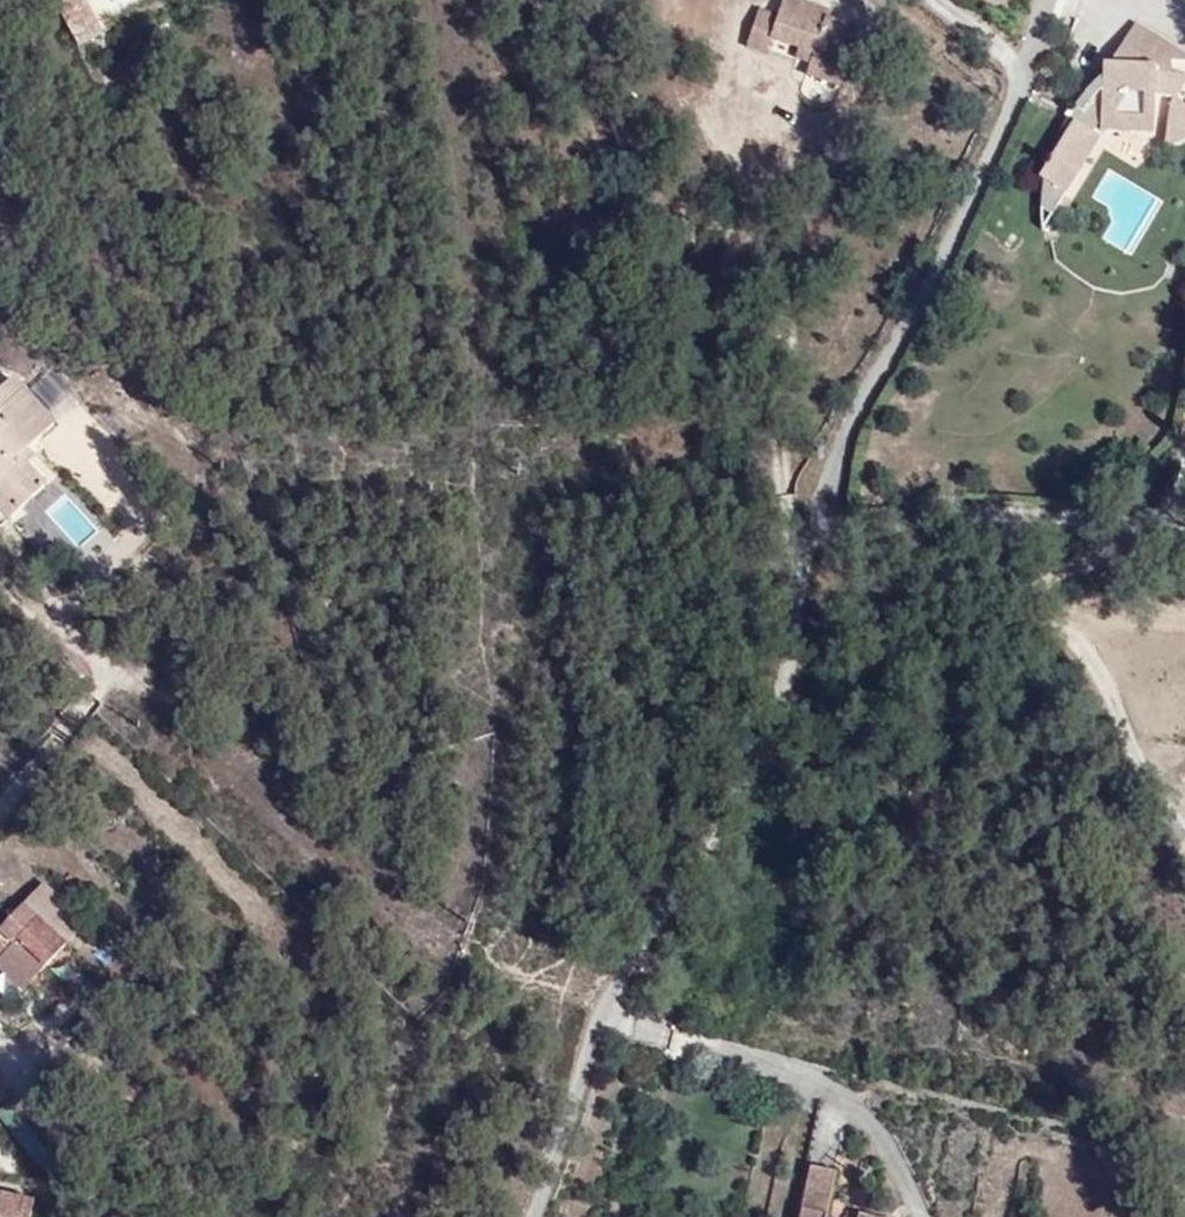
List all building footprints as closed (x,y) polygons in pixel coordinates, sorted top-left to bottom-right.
[(101,32),(84,0),(64,0),(56,4),(78,45),(101,32)] [(834,9),(808,0),(731,0),(720,30),(747,39),(752,25),(773,32),(769,42),(783,47),(816,59),(834,9)] [(1009,0),(968,0),(1002,15),(1009,0)] [(1105,145),(1137,167),(1161,139),(1177,147),(1184,143),(1184,104),(1180,101),(1184,93),(1184,55),(1140,25),(1117,61),(1106,67),(1105,78),(1070,121),(1049,168),(1041,181),(1045,183),(1044,213),(1056,219),(1057,216),(1068,198),(1070,199),(1105,145)] [(812,71),(816,59),(783,47),(779,60),(812,71)] [(52,428),(9,381),(0,389),(0,519),(3,522),(41,487),(17,460),(52,428)] [(80,921),(33,883),(0,923),(0,981),(18,996),(80,921)] [(843,1178),(810,1173),(804,1216),(839,1216),(843,1178)] [(34,1198),(0,1191),(0,1216),(30,1216),(34,1198)]
